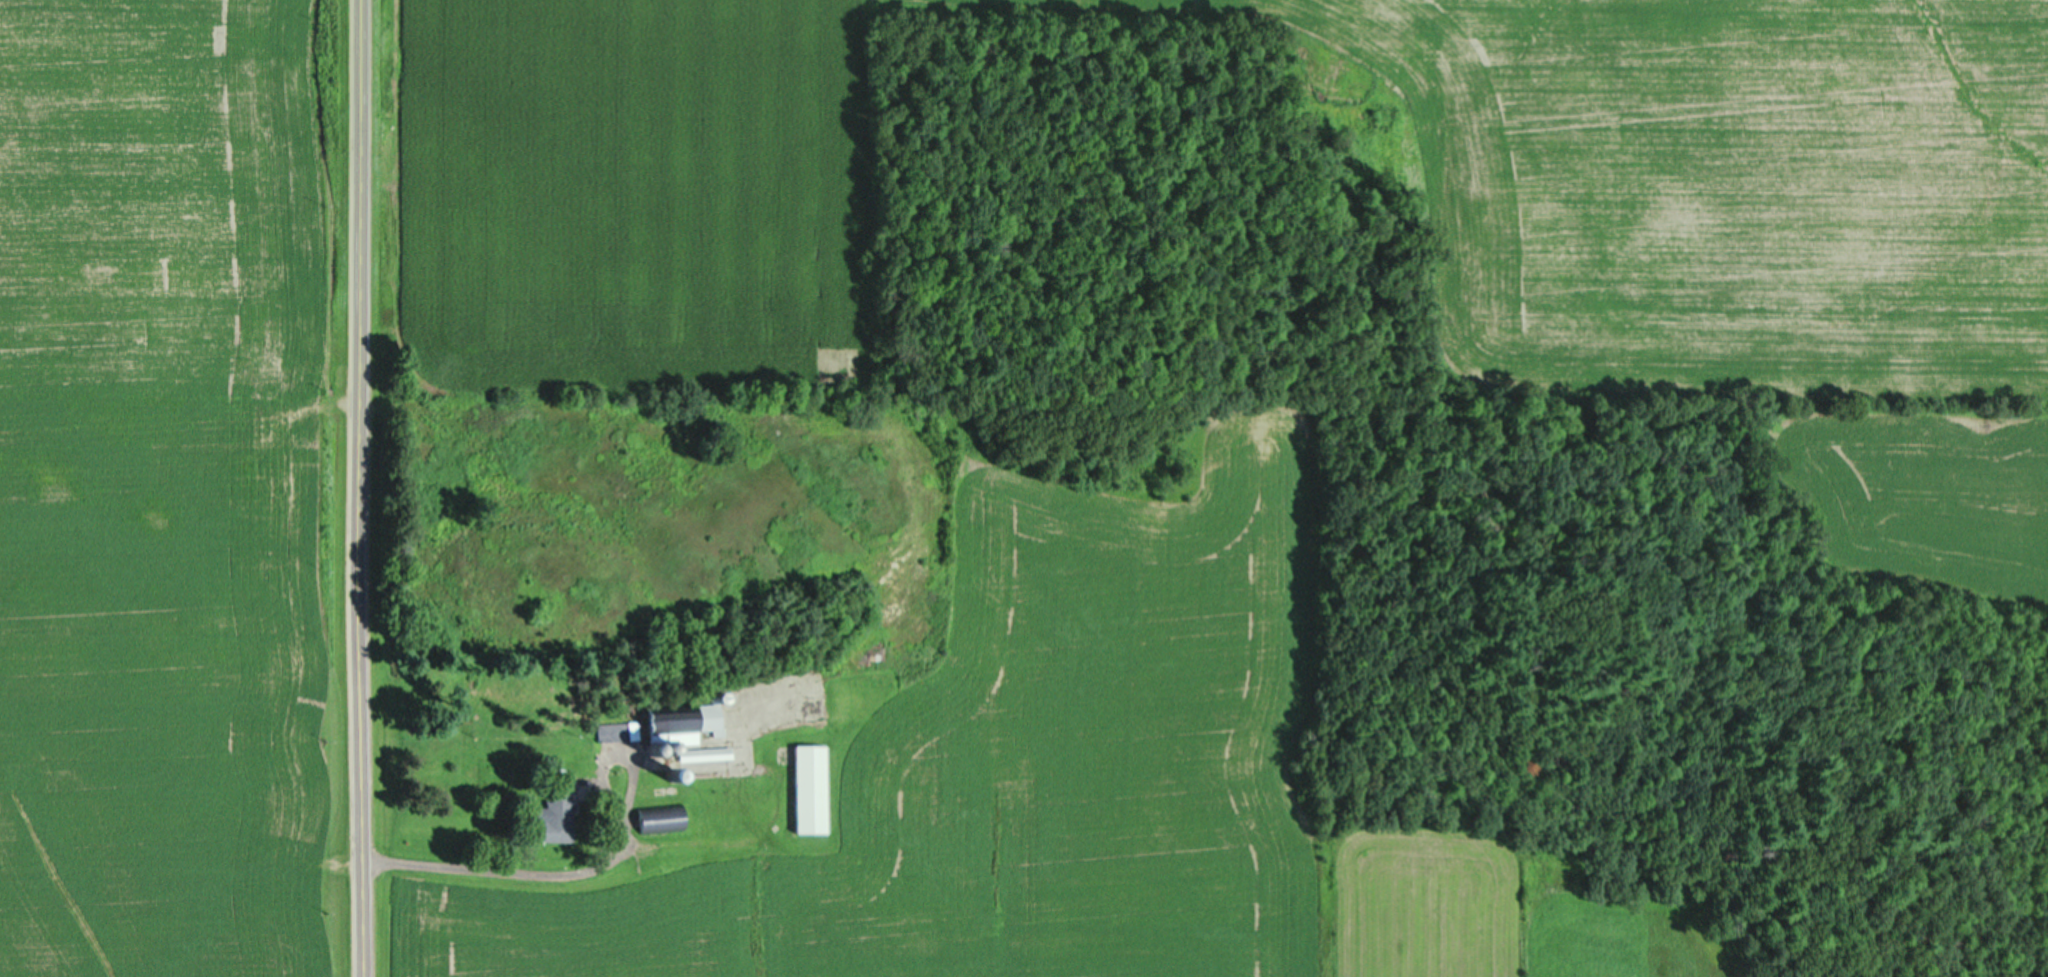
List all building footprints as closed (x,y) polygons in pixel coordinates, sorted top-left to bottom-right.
[(722,706),(643,711),(644,738),(668,736),(668,746),(701,744),(700,735),(723,733),(722,706)] [(599,724),(599,742),(630,742),(630,724),(599,724)] [(794,744),(794,833),(825,833),(825,744),(794,744)] [(731,748),(680,749),(680,761),(731,760),(731,748)] [(571,842),(573,781),(545,780),(543,841),(571,842)]
